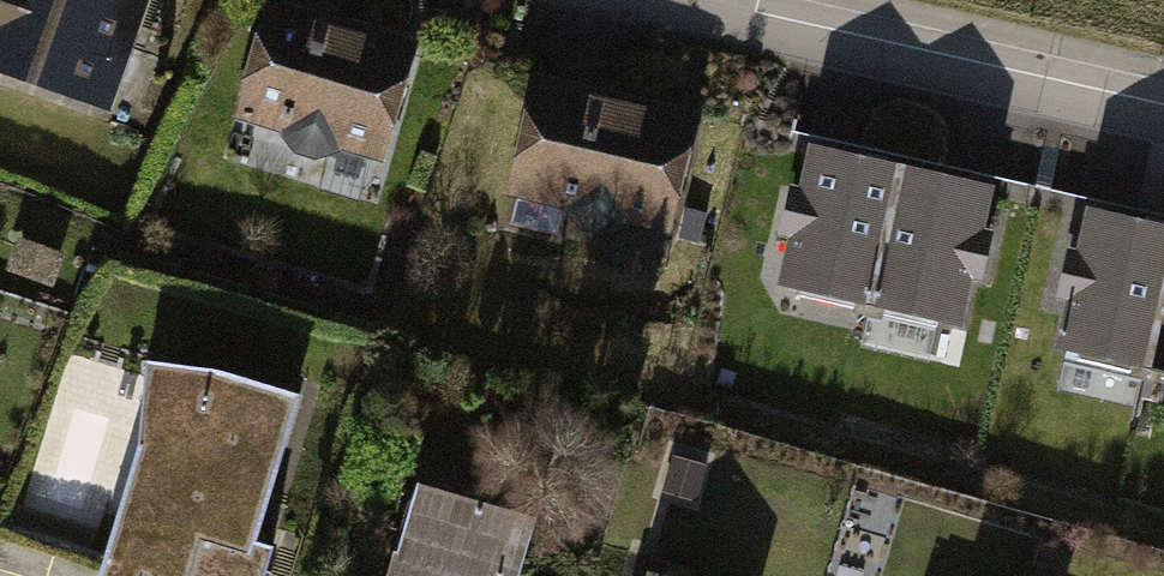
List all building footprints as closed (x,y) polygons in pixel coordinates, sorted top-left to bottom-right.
[(122,105),(159,0),(0,0),(0,63),(122,105)] [(399,162),(430,44),(286,7),(256,124),(399,162)] [(677,246),(709,123),(550,82),(518,205),(677,246)] [(876,304),(909,172),(814,148),(781,280),(876,304)] [(981,330),(1014,198),(909,172),(876,304),(981,330)] [(1104,212),(1071,344),(1163,367),(1163,227),(1104,212)] [(147,362),(142,437),(100,575),(263,575),(271,546),(254,540),(297,393),(213,369),(147,362)] [(555,525),(431,492),(408,575),(542,575),(555,525)]
